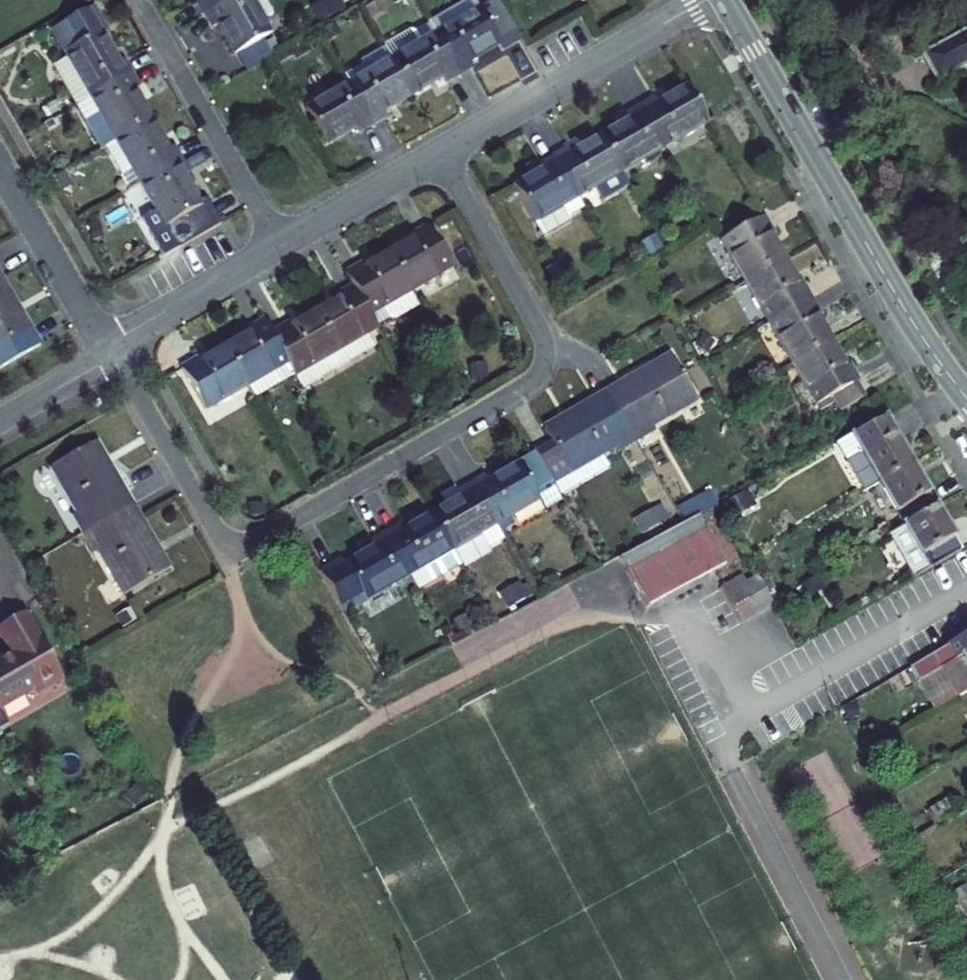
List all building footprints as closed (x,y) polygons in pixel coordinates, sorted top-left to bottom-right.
[(197,2),(205,15),(231,0),(200,0),(197,2)] [(213,29),(218,26),(236,56),(270,36),(250,0),(231,0),(205,15),(213,29)] [(428,24),(429,25),(436,36),(459,76),(473,68),(469,63),(498,46),(502,51),(520,41),(496,0),(469,0),(428,24)] [(54,67),(77,107),(91,98),(132,75),(124,61),(118,65),(101,36),(107,33),(93,8),(52,31),(68,59),(54,67)] [(416,33),(422,44),(436,36),(429,25),(416,33)] [(952,25),(917,44),(924,57),(959,37),(952,25)] [(445,84),(459,76),(436,36),(422,44),(416,33),(410,31),(384,46),(385,48),(392,61),(412,95),(442,78),(445,84)] [(938,86),(966,70),(966,33),(959,37),(924,57),(922,58),(938,86)] [(373,126),(386,118),(383,112),(412,95),(392,61),(385,48),(356,64),(357,67),(364,78),(349,86),(373,126)] [(349,86),(364,78),(357,67),(343,75),(349,86)] [(91,98),(116,141),(150,122),(134,92),(139,89),(132,75),(91,98)] [(349,86),(306,111),(325,145),(356,128),(359,134),(373,126),(349,86)] [(654,100),(640,108),(663,148),(707,123),(687,88),(657,106),(654,100)] [(626,116),(630,122),(600,138),(620,173),(663,148),(640,108),(626,116)] [(181,161),(173,148),(167,151),(150,122),(116,141),(105,148),(130,191),(141,184),(181,161)] [(577,198),(620,173),(600,138),(571,155),(567,149),(554,157),(577,198)] [(563,206),(577,198),(554,157),(540,165),(543,171),(513,189),(542,238),(568,223),(569,218),(563,206)] [(189,175),(181,161),(141,184),(157,212),(145,219),(143,224),(152,239),(157,240),(169,233),(166,228),(201,208),(183,178),(189,175)] [(563,206),(569,218),(584,209),(577,198),(563,206)] [(762,218),(722,242),(745,283),(783,261),(769,237),(772,235),(762,218)] [(428,227),(411,237),(413,241),(389,255),(410,292),(452,268),(428,227)] [(353,288),(369,316),(381,309),(389,321),(394,323),(419,308),(410,292),(389,255),(364,269),(362,265),(345,275),(353,288)] [(810,300),(800,284),(797,286),(783,261),(745,283),(769,324),(810,300)] [(11,341),(31,329),(0,277),(0,347),(11,341)] [(314,315),(343,366),(373,348),(365,335),(377,329),(369,316),(353,288),(336,297),(338,301),(314,315)] [(769,324),(793,365),(830,343),(816,319),(819,317),(810,300),(769,324)] [(381,309),(369,316),(377,329),(378,332),(394,323),(389,321),(381,309)] [(306,369),(314,382),(343,366),(314,315),(289,329),(287,326),(271,335),(287,363),(295,376),(306,369)] [(225,349),(246,387),(287,363),(271,335),(263,322),(247,332),(249,335),(225,349)] [(0,347),(5,355),(16,349),(11,341),(0,347)] [(865,398),(848,365),(844,367),(830,343),(793,365),(816,406),(831,398),(833,402),(839,412),(865,398)] [(200,363),(198,360),(181,370),(205,411),(246,387),(225,349),(200,363)] [(636,442),(654,431),(652,427),(697,401),(671,355),(607,392),(636,442)] [(314,382),(306,369),(295,376),(302,389),(314,382)] [(578,487),(609,469),(602,456),(615,448),(618,453),(636,442),(607,392),(544,429),(552,444),(535,454),(536,456),(553,484),(571,474),(578,487)] [(819,410),(833,402),(831,398),(816,406),(819,410)] [(884,420),(850,438),(860,455),(845,464),(862,493),(877,485),(910,465),(884,420)] [(849,437),(834,445),(845,464),(860,455),(850,438),(849,437)] [(72,517),(83,535),(133,506),(96,443),(50,469),(76,514),(72,517)] [(560,497),(553,484),(536,456),(488,483),(485,477),(471,485),(495,525),(538,500),(545,511),(562,501),(560,497)] [(936,508),(910,465),(877,485),(902,528),(936,508)] [(553,484),(560,497),(578,487),(571,474),(553,484)] [(461,499),(432,516),(452,550),(460,564),(484,551),(485,545),(479,534),(495,525),(471,485),(458,493),(461,499)] [(83,535),(93,553),(98,551),(124,596),(169,570),(133,506),(83,535)] [(175,507),(146,519),(156,542),(185,530),(175,507)] [(888,536),(914,579),(961,551),(936,508),(902,528),(888,536)] [(402,533),(399,527),(385,535),(409,575),(452,550),(432,516),(402,533)] [(697,517),(618,559),(625,573),(705,531),(697,517)] [(495,525),(479,534),(485,545),(484,551),(503,540),(495,525)] [(644,609),(657,602),(655,597),(708,569),(710,573),(724,566),(705,531),(625,573),(644,609)] [(385,535),(372,543),(375,549),(345,566),(342,560),(320,572),(343,613),(409,575),(385,535)] [(708,569),(655,597),(657,602),(710,573),(708,569)] [(719,590),(740,625),(772,606),(755,578),(745,584),(741,577),(719,590)] [(505,610),(520,604),(513,586),(499,591),(505,610)] [(33,691),(36,696),(64,680),(26,613),(0,628),(0,636),(11,655),(0,661),(0,711),(33,691)] [(909,669),(917,683),(941,669),(957,698),(966,693),(966,635),(909,669)] [(952,893),(955,899),(966,892),(966,886),(966,885),(952,893)] [(966,917),(966,892),(955,899),(966,917)]
